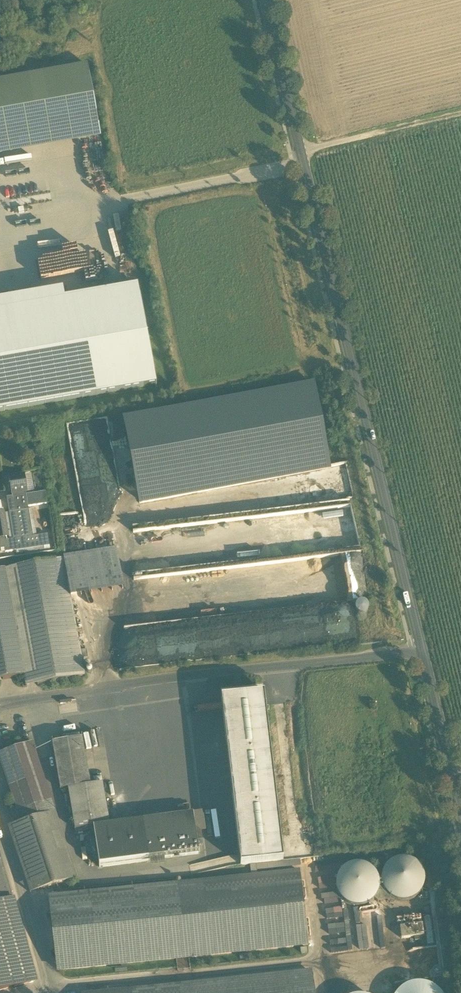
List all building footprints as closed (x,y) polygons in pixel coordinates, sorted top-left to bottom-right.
[(98,124),(87,65),(0,81),(0,143),(98,124)] [(0,143),(0,155),(101,136),(98,124),(0,143)] [(95,279),(91,235),(30,241),(34,280),(59,278),(60,288),(80,286),(80,292),(112,289),(111,278),(95,279)] [(157,382),(139,287),(0,313),(0,411),(157,382)] [(314,383),(122,419),(139,506),(330,470),(314,383)] [(24,477),(27,493),(34,492),(32,476),(24,477)] [(9,479),(11,496),(25,494),(27,493),(24,477),(9,479)] [(26,497),(28,509),(47,506),(45,494),(26,497)] [(7,500),(9,512),(28,509),(26,497),(12,499),(7,500)] [(32,511),(29,512),(33,539),(37,538),(32,511)] [(13,514),(17,541),(29,539),(25,512),(13,514)] [(29,512),(25,512),(29,539),(33,539),(29,512)] [(2,513),(0,514),(0,549),(0,552),(5,551),(5,555),(16,553),(16,549),(14,542),(13,542),(9,543),(6,543),(6,540),(7,540),(2,513)] [(9,515),(13,542),(14,542),(17,541),(13,514),(9,515)] [(9,543),(13,542),(9,515),(5,515),(9,543)] [(166,572),(211,565),(208,543),(212,542),(212,539),(208,540),(207,532),(160,540),(162,550),(157,550),(159,560),(153,561),(154,569),(165,567),(166,572)] [(33,539),(29,539),(17,541),(14,542),(16,549),(49,544),(48,536),(37,538),(33,539)] [(16,549),(16,553),(49,548),(49,544),(16,549)] [(49,548),(16,553),(17,557),(50,551),(49,548)] [(116,550),(63,559),(70,598),(123,589),(116,553),(116,550)] [(85,677),(70,598),(63,559),(4,570),(24,676),(26,688),(85,677)] [(328,569),(295,572),(296,584),(292,584),(293,590),(298,589),(299,600),(301,600),(301,605),(322,603),(321,593),(327,593),(327,590),(334,589),(333,581),(341,580),(340,568),(329,569),(328,569)] [(24,676),(4,570),(0,571),(0,681),(24,676)] [(363,601),(355,603),(357,614),(366,612),(363,601)] [(220,691),(221,698),(264,693),(263,686),(220,691)] [(221,698),(240,865),(283,860),(283,856),(264,693),(221,698)] [(59,713),(77,712),(76,700),(58,700),(59,713)] [(60,790),(68,789),(90,785),(82,738),(52,743),(60,790)] [(16,810),(20,823),(55,812),(32,743),(0,754),(0,763),(16,810)] [(102,783),(90,785),(68,789),(75,830),(93,827),(109,825),(109,824),(102,783)] [(77,879),(55,812),(20,823),(16,810),(10,812),(15,825),(8,827),(30,894),(77,879)] [(193,812),(143,820),(149,861),(199,853),(193,812)] [(143,820),(109,825),(93,827),(99,868),(149,861),(143,820)] [(12,899),(0,855),(0,902),(12,899)] [(381,877),(383,885),(387,892),(394,897),(403,899),(411,898),(418,893),(423,886),(425,878),(424,869),(419,862),(412,857),(404,855),(395,857),(388,861),(383,868),(381,877)] [(336,883),(338,891),(342,898),(349,903),(357,905),(366,903),(373,899),(378,892),(380,884),(378,875),(374,868),(367,863),(359,861),(350,863),(343,867),(338,874),(336,883)] [(49,899),(57,972),(308,942),(299,870),(49,899)] [(35,982),(12,899),(0,902),(0,992),(35,982)] [(400,925),(401,936),(424,934),(423,922),(400,925)] [(359,946),(367,946),(366,936),(358,937),(359,946)] [(310,971),(117,992),(313,992),(310,971)] [(439,988),(430,982),(419,980),(408,982),(399,988),(396,992),(442,992),(439,988)]
